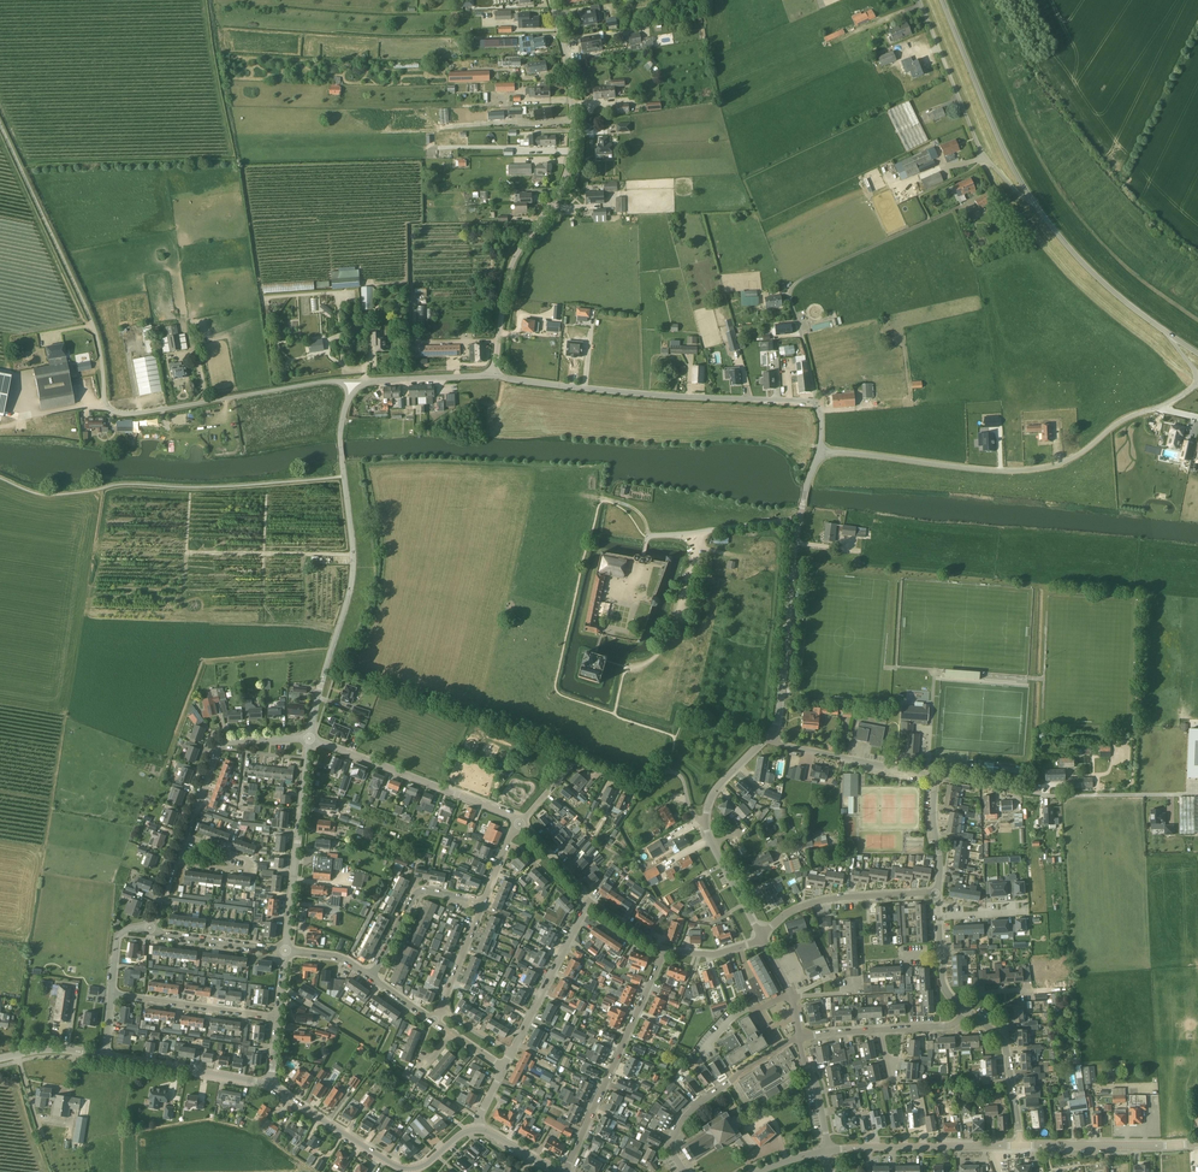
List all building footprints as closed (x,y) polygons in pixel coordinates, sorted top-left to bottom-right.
[(600,11),(599,4),(590,6),(591,12),(585,13),(585,14),(580,15),(582,26),(597,24),(597,22),(600,21),(599,13),(595,14),(595,12),(600,11)] [(876,18),(872,9),(865,12),(865,13),(862,14),(861,12),(851,17),(856,27),(876,18)] [(511,11),(495,12),(495,20),(511,20),(511,11)] [(539,28),(539,17),(529,18),(529,13),(518,13),(519,23),(519,28),(523,28),(539,28)] [(616,18),(607,20),(608,27),(617,25),(616,18)] [(912,34),(907,23),(889,30),(892,38),(889,39),(891,43),(912,34)] [(824,38),(826,43),(845,34),(843,30),(824,38)] [(640,33),(628,35),(630,46),(642,44),(640,33)] [(600,35),(590,37),(591,42),(594,42),(595,48),(602,47),(600,35)] [(527,52),(535,51),(535,48),(544,47),(543,38),(533,40),(532,37),(525,38),(525,37),(519,38),(521,53),(527,52)] [(582,50),(584,50),(585,54),(595,52),(595,48),(594,42),(591,42),(590,37),(580,39),(582,50)] [(642,38),(642,47),(656,46),(655,37),(642,38)] [(518,46),(518,38),(484,39),(485,46),(518,46)] [(897,61),(893,51),(878,58),(882,67),(897,61)] [(652,59),(645,67),(649,70),(656,62),(652,59)] [(927,73),(922,59),(913,62),(914,64),(907,67),(909,72),(916,69),(919,76),(927,73)] [(547,71),(546,61),(528,63),(530,74),(547,71)] [(490,81),(490,71),(449,72),(449,83),(490,81)] [(594,99),(615,97),(614,87),(625,86),(625,78),(611,80),(611,86),(593,88),(594,99)] [(515,91),(515,84),(515,83),(496,83),(496,92),(515,91)] [(329,95),(341,95),(341,87),(340,87),(340,85),(330,85),(330,86),(329,95)] [(535,97),(541,97),(550,97),(550,88),(535,88),(530,88),(530,97),(535,97)] [(909,101),(888,112),(907,151),(928,141),(909,101)] [(617,114),(629,113),(629,105),(616,106),(617,114)] [(509,108),(509,115),(522,115),(521,107),(509,108)] [(469,120),(468,108),(451,109),(451,121),(469,120)] [(553,118),(551,108),(534,111),(535,121),(553,118)] [(448,109),(440,109),(440,123),(448,122),(448,109)] [(945,116),(942,109),(927,115),(929,119),(934,117),(935,120),(945,116)] [(488,113),(489,121),(505,120),(504,112),(488,113)] [(630,124),(617,125),(617,133),(630,132),(630,124)] [(541,136),(541,137),(537,137),(537,135),(529,135),(529,140),(524,140),(524,146),(537,146),(537,145),(541,145),(541,146),(556,145),(555,136),(541,136)] [(612,154),(612,144),(608,144),(608,137),(599,138),(600,147),(598,148),(598,154),(612,154)] [(959,150),(955,140),(941,146),(945,156),(959,150)] [(916,167),(937,157),(933,147),(901,162),(908,178),(936,166),(934,161),(917,168),(916,167)] [(532,174),(531,164),(508,164),(509,175),(532,174)] [(531,183),(538,183),(538,175),(543,175),(543,174),(551,174),(551,164),(543,164),(543,166),(537,166),(536,175),(531,175),(531,183)] [(939,172),(921,180),(925,190),(944,182),(939,172)] [(975,189),(970,178),(954,185),(958,196),(970,192),(971,194),(976,192),(975,189)] [(605,183),(605,193),(618,192),(617,182),(605,183)] [(586,204),(604,203),(604,199),(608,199),(608,193),(604,193),(604,191),(586,192),(586,204)] [(515,203),(532,202),(531,194),(520,194),(520,196),(515,196),(515,203)] [(992,203),(987,194),(975,201),(980,210),(992,203)] [(616,198),(616,213),(626,213),(625,198),(616,198)] [(532,203),(532,202),(515,203),(516,213),(527,212),(527,203),(532,203)] [(358,270),(331,272),(333,289),(359,287),(358,270)] [(362,288),(362,306),(362,309),(372,309),(372,305),(371,287),(362,288)] [(782,307),(781,296),(765,298),(766,308),(782,307)] [(759,306),(759,297),(745,297),(745,306),(759,306)] [(323,303),(320,306),(330,316),(333,312),(323,303)] [(425,323),(425,306),(417,306),(417,323),(425,323)] [(590,310),(578,309),(577,316),(578,316),(578,321),(588,322),(588,317),(589,317),(590,310)] [(534,331),(538,332),(539,323),(535,322),(535,321),(524,320),(522,331),(534,333),(534,331)] [(832,320),(812,326),(813,331),(833,325),(832,320)] [(559,332),(560,323),(548,322),(547,331),(559,332)] [(792,333),(791,323),(776,325),(777,335),(792,333)] [(187,349),(185,334),(179,335),(176,325),(165,327),(167,337),(160,338),(163,353),(187,349)] [(727,335),(728,338),(732,352),(739,350),(733,330),(726,332),(727,335)] [(573,332),(565,331),(563,347),(567,348),(567,355),(572,356),(572,357),(576,357),(576,356),(582,357),(583,342),(569,341),(570,337),(572,337),(573,332)] [(385,351),(385,339),(381,339),(381,333),(372,333),(372,346),(376,346),(377,351),(385,351)] [(777,342),(760,343),(760,347),(769,347),(770,352),(777,352),(777,342)] [(70,380),(66,357),(63,344),(46,347),(49,366),(33,369),(36,386),(37,386),(38,393),(41,410),(75,404),(72,387),(71,387),(69,380),(70,380)] [(321,344),(309,345),(310,354),(322,353),(321,344)] [(470,345),(471,362),(485,361),(484,344),(470,345)] [(420,346),(420,356),(460,355),(460,345),(420,346)] [(671,354),(697,355),(698,346),(671,345),(671,354)] [(783,346),(785,355),(794,354),(793,345),(783,346)] [(133,360),(140,396),(162,392),(155,356),(133,360)] [(811,392),(807,361),(796,363),(798,376),(797,376),(799,394),(811,392)] [(79,371),(91,369),(90,362),(83,363),(84,366),(78,368),(79,371)] [(186,377),(184,366),(181,366),(181,363),(174,364),(174,363),(168,364),(169,371),(172,371),(173,380),(186,377)] [(692,383),(704,384),(704,367),(693,366),(692,383)] [(741,385),(740,370),(740,366),(725,368),(726,379),(730,379),(731,386),(741,385)] [(0,373),(0,416),(3,417),(11,376),(0,373)] [(775,385),(774,373),(769,373),(764,373),(763,373),(764,378),(761,378),(761,384),(764,384),(764,389),(770,389),(774,389),(775,389),(775,387),(775,385)] [(863,399),(872,398),(872,384),(862,384),(863,399)] [(426,386),(426,397),(427,404),(433,404),(433,397),(434,397),(434,385),(426,386)] [(418,397),(418,386),(410,386),(410,399),(407,399),(407,406),(412,406),(416,406),(416,398),(418,397)] [(426,386),(418,386),(418,397),(426,397),(426,386)] [(392,398),(392,387),(384,387),(384,399),(392,398)] [(400,387),(392,387),(392,398),(401,398),(400,387)] [(855,406),(854,389),(844,390),(845,394),(833,395),(833,408),(855,406)] [(447,395),(447,408),(456,407),(455,394),(447,395)] [(101,428),(105,428),(105,418),(104,418),(104,417),(100,417),(100,418),(84,419),(85,428),(98,428),(98,432),(101,432),(101,428)] [(131,421),(125,421),(125,422),(117,423),(117,429),(121,429),(121,431),(131,431),(131,421)] [(1052,441),(1051,425),(1042,425),(1042,426),(1027,426),(1027,432),(1042,432),(1042,442),(1052,441)] [(1186,430),(1173,427),(1172,434),(1176,435),(1173,447),(1181,448),(1183,437),(1184,437),(1186,430)] [(993,433),(978,434),(979,439),(983,439),(983,446),(983,451),(987,451),(987,452),(994,452),(993,444),(994,444),(994,441),(993,441),(993,433)] [(1195,457),(1196,439),(1187,439),(1187,457),(1195,457)] [(824,540),(834,542),(836,525),(826,523),(824,540)] [(842,535),(855,536),(856,527),(843,525),(842,535)] [(729,537),(714,537),(714,546),(728,546),(729,537)] [(606,574),(623,578),(627,560),(619,558),(619,559),(604,556),(605,554),(604,553),(603,552),(602,552),(601,553),(601,555),(596,575),(594,584),(584,629),(584,630),(585,631),(586,632),(586,631),(597,634),(600,631),(601,628),(599,626),(595,625),(599,607),(606,574)] [(307,562),(319,562),(320,554),(308,554),(307,562)] [(652,561),(652,560),(652,559),(651,558),(650,557),(649,557),(648,557),(647,557),(646,558),(645,559),(643,558),(641,558),(641,557),(640,556),(639,556),(638,555),(637,556),(636,556),(635,556),(635,557),(634,558),(634,559),(634,560),(635,560),(635,561),(636,562),(637,562),(638,562),(639,562),(640,562),(639,564),(642,564),(645,565),(646,563),(647,563),(648,563),(649,563),(650,563),(651,562),(652,562),(652,561)] [(734,569),(736,562),(728,561),(727,568),(734,569)] [(656,607),(659,605),(660,602),(659,599),(656,597),(653,597),(653,598),(650,605),(653,607),(656,607)] [(607,661),(607,660),(608,659),(607,657),(605,657),(597,655),(588,652),(586,652),(586,653),(586,654),(579,677),(598,683),(598,684),(600,684),(601,683),(600,681),(606,662),(607,661)] [(942,671),(942,672),(945,673),(945,677),(979,680),(980,675),(983,676),(983,674),(942,671)] [(344,690),(342,695),(343,695),(342,701),(351,704),(356,688),(347,685),(345,690),(344,690)] [(217,689),(216,689),(210,689),(210,692),(207,693),(208,696),(207,696),(208,699),(203,700),(206,711),(204,712),(203,712),(204,718),(206,717),(217,714),(214,703),(220,702),(218,693),(217,689)] [(218,693),(220,702),(223,711),(227,711),(225,701),(227,701),(225,692),(224,692),(218,693)] [(282,719),(282,715),(285,714),(285,702),(286,702),(285,698),(280,699),(280,702),(277,703),(277,708),(268,708),(269,717),(273,717),(273,719),(282,719)] [(245,700),(245,701),(246,716),(250,716),(250,720),(255,720),(255,719),(262,718),(262,708),(252,709),(252,700),(245,700)] [(295,716),(304,717),(305,705),(290,703),(289,713),(296,714),(295,716)] [(193,714),(197,720),(201,717),(192,704),(188,714),(192,715),(193,714)] [(908,734),(907,753),(919,754),(920,735),(913,734),(913,724),(927,725),(928,721),(929,705),(923,705),(923,707),(902,706),(901,723),(902,723),(901,734),(908,734)] [(364,710),(355,707),(353,712),(362,715),(364,710)] [(823,714),(838,715),(838,710),(824,709),(813,708),(813,713),(804,712),(802,728),(804,728),(804,731),(815,732),(816,729),(818,729),(819,714),(823,714)] [(243,720),(242,710),(229,711),(229,722),(234,722),(234,721),(243,720)] [(201,724),(197,720),(196,725),(193,734),(188,732),(187,737),(191,738),(200,741),(203,734),(204,734),(206,729),(200,727),(201,724)] [(350,730),(335,723),(330,721),(329,724),(333,726),(331,733),(336,735),(336,736),(340,738),(341,737),(346,739),(350,730)] [(859,722),(858,727),(856,740),(870,743),(869,746),(881,748),(884,731),(885,727),(859,722)] [(364,730),(357,727),(355,733),(361,736),(364,730)] [(1190,729),(1188,777),(1197,778),(1197,730),(1190,729)] [(185,759),(195,763),(200,750),(195,748),(196,744),(187,741),(185,745),(189,746),(185,759)] [(1100,757),(1110,757),(1110,746),(1101,746),(1100,757)] [(384,756),(395,760),(397,754),(386,750),(384,756)] [(341,762),(343,762),(342,764),(344,765),(342,771),(345,772),(349,761),(342,758),(342,760),(334,757),(329,768),(338,771),(341,762)] [(774,774),(773,774),(767,773),(769,759),(758,757),(754,781),(765,782),(765,783),(772,784),(774,774)] [(1059,768),(1074,767),(1074,758),(1059,759),(1059,768)] [(231,771),(233,767),(234,762),(227,760),(226,764),(225,764),(222,771),(230,774),(239,777),(240,774),(235,773),(236,772),(231,771)] [(189,765),(181,762),(179,766),(183,768),(179,780),(188,784),(190,776),(192,776),(193,771),(188,769),(189,765)] [(984,762),(983,772),(993,773),(994,763),(984,762)] [(364,774),(367,768),(355,763),(353,770),(351,775),(362,780),(364,774)] [(257,777),(257,774),(258,766),(249,765),(248,776),(257,777)] [(281,780),(280,787),(283,787),(284,780),(293,781),(295,766),(289,765),(288,769),(283,769),(282,774),(281,780)] [(826,779),(828,768),(813,765),(810,776),(826,779)] [(258,766),(257,774),(257,777),(265,778),(266,767),(258,766)] [(1020,769),(1002,766),(1000,776),(1019,779),(1020,769)] [(266,767),(265,778),(273,779),(274,768),(266,767)] [(803,781),(806,768),(798,767),(796,780),(803,781)] [(281,780),(282,774),(283,769),(274,768),(273,779),(281,780)] [(1065,780),(1064,769),(1045,770),(1046,781),(1065,780)] [(230,774),(222,771),(220,778),(227,781),(231,782),(232,779),(229,778),(230,774)] [(587,781),(577,772),(571,781),(576,785),(573,788),(578,792),(587,781)] [(375,773),(375,774),(373,774),(373,776),(374,777),(371,785),(379,788),(381,783),(382,783),(384,777),(375,773)] [(844,775),(844,779),(844,795),(857,795),(857,775),(844,775)] [(345,776),(341,788),(347,790),(351,778),(345,776)] [(1093,788),(1093,777),(1069,778),(1069,789),(1093,788)] [(217,785),(225,788),(228,789),(229,786),(226,785),(227,781),(220,778),(217,785)] [(392,792),(397,794),(401,784),(391,780),(388,787),(393,789),(392,792)] [(741,780),(735,786),(745,795),(742,798),(749,802),(751,796),(748,793),(751,790),(741,780)] [(183,797),(184,797),(186,792),(182,791),(183,787),(173,783),(172,787),(176,789),(171,801),(180,805),(183,797)] [(947,785),(946,795),(959,797),(960,789),(969,790),(970,785),(960,784),(960,787),(947,785)] [(223,792),(225,788),(217,785),(215,792),(226,796),(229,798),(230,794),(226,793),(223,792)] [(601,800),(610,804),(616,790),(607,786),(601,800)] [(283,787),(280,787),(276,787),(275,798),(281,799),(281,803),(290,805),(291,796),(284,795),(284,788),(283,787)] [(413,795),(416,796),(418,790),(409,787),(406,793),(405,796),(407,797),(404,804),(409,806),(413,795)] [(579,799),(583,803),(586,799),(580,794),(577,798),(572,794),(573,793),(565,787),(561,792),(564,795),(568,799),(570,797),(576,802),(579,799)] [(766,789),(764,795),(778,801),(781,795),(766,789)] [(215,792),(212,799),(224,803),(226,796),(215,792)] [(433,796),(425,793),(420,806),(417,805),(416,810),(422,812),(423,810),(432,814),(435,805),(430,803),(433,796)] [(614,807),(612,811),(616,813),(618,814),(620,814),(622,812),(623,811),(629,797),(628,797),(627,796),(626,795),(625,795),(622,794),(616,808),(614,807)] [(957,807),(959,797),(946,795),(944,805),(957,807)] [(983,805),(997,804),(996,803),(995,803),(994,796),(983,796),(983,805)] [(1197,834),(1197,797),(1180,797),(1180,834),(1197,834)] [(212,811),(220,814),(228,817),(229,813),(221,810),(224,803),(212,799),(209,806),(214,808),(212,811)] [(335,811),(339,812),(339,807),(336,806),(336,801),(321,799),(320,809),(335,810),(335,811)] [(450,817),(452,814),(455,805),(444,800),(438,815),(444,817),(443,822),(450,825),(452,818),(450,817)] [(563,817),(567,812),(568,813),(567,814),(573,819),(576,815),(570,810),(564,805),(562,807),(554,800),(550,805),(557,812),(557,813),(563,817)] [(733,810),(737,808),(737,807),(733,800),(728,803),(727,802),(719,807),(724,816),(733,810)] [(591,809),(595,811),(599,803),(594,801),(591,809)] [(751,812),(754,808),(754,807),(744,801),(743,802),(737,807),(737,808),(734,810),(743,820),(751,812)] [(1012,811),(1012,801),(1000,801),(1001,811),(1012,811)] [(760,812),(763,806),(755,803),(754,807),(754,808),(760,812)] [(175,818),(176,818),(178,813),(175,812),(176,808),(166,804),(164,808),(168,810),(165,817),(164,816),(163,817),(162,817),(161,819),(161,821),(162,822),(172,825),(175,818)] [(997,804),(983,805),(984,815),(985,814),(985,819),(997,819),(997,814),(995,814),(995,806),(997,806),(997,804)] [(401,815),(403,808),(396,805),(393,813),(401,815)] [(676,822),(666,805),(657,811),(667,827),(676,822)] [(465,816),(465,817),(460,815),(457,821),(466,825),(469,818),(473,819),(476,810),(468,807),(465,816)] [(780,809),(775,810),(775,818),(787,817),(786,808),(779,808),(780,809)] [(1049,825),(1048,808),(1043,808),(1043,819),(1039,819),(1039,825),(1049,825)] [(1053,808),(1048,808),(1049,825),(1059,825),(1058,818),(1054,819),(1053,808)] [(1161,810),(1152,810),(1152,818),(1151,818),(1151,822),(1152,822),(1152,823),(1162,823),(1162,822),(1166,822),(1166,814),(1161,814),(1161,810)] [(279,812),(278,819),(288,821),(289,813),(279,812)] [(950,812),(948,822),(961,824),(963,814),(950,812)] [(537,821),(543,828),(553,819),(551,816),(550,817),(546,813),(543,816),(542,816),(537,821)] [(1023,827),(1022,813),(1014,813),(1015,827),(1023,827)] [(339,819),(347,822),(349,817),(341,814),(339,819)] [(619,827),(625,818),(620,815),(614,824),(619,827)] [(428,828),(437,832),(439,828),(436,827),(439,819),(433,817),(428,828)] [(579,825),(583,821),(578,817),(574,821),(577,823),(577,824),(579,825)] [(288,821),(278,819),(273,819),(272,826),(287,828),(288,821)] [(336,822),(319,820),(318,824),(316,824),(316,829),(318,829),(318,830),(335,832),(336,822)] [(147,828),(156,832),(158,825),(150,822),(147,828)] [(502,833),(497,831),(499,826),(490,822),(483,839),(489,841),(489,842),(497,845),(502,833)] [(960,832),(961,824),(948,822),(947,832),(957,833),(957,837),(967,838),(968,833),(960,832)] [(200,833),(207,835),(210,827),(203,824),(201,829),(200,833)] [(552,836),(559,830),(556,826),(549,833),(552,836)] [(991,826),(984,829),(987,834),(993,831),(991,826)] [(1174,826),(1164,826),(1164,836),(1174,836),(1174,826)] [(217,830),(210,827),(207,835),(214,838),(217,830)] [(217,830),(214,838),(221,840),(224,832),(217,830)] [(153,846),(161,849),(166,836),(154,832),(152,837),(156,838),(153,846)] [(231,835),(224,832),(221,840),(228,843),(231,835)] [(553,840),(560,846),(569,837),(566,833),(562,837),(559,834),(553,840)] [(688,843),(683,835),(674,841),(673,839),(663,845),(660,840),(647,847),(653,858),(666,851),(664,848),(669,845),(670,847),(675,844),(678,849),(688,843)] [(277,836),(276,843),(286,845),(286,837),(277,836)] [(444,836),(443,840),(446,841),(445,845),(449,847),(452,838),(444,836)] [(570,844),(563,851),(569,857),(576,850),(579,847),(581,849),(587,842),(582,837),(576,844),(575,843),(573,841),(572,840),(568,843),(570,844)] [(786,850),(781,837),(776,839),(766,844),(769,851),(772,849),(775,855),(781,852),(786,850)] [(316,848),(330,849),(331,839),(317,838),(316,848)] [(232,847),(240,850),(243,842),(236,839),(232,847)] [(828,846),(827,839),(807,843),(808,849),(828,846)] [(474,848),(479,851),(482,843),(477,841),(474,848)] [(585,860),(589,856),(591,857),(597,850),(593,846),(593,845),(589,841),(582,850),(586,854),(583,857),(582,857),(575,864),(581,870),(588,863),(585,860)] [(957,841),(956,849),(966,851),(968,842),(957,841)] [(250,844),(243,842),(240,850),(247,853),(250,844)] [(263,849),(264,842),(261,842),(259,854),(267,854),(268,850),(263,849)] [(285,852),(286,845),(276,843),(276,847),(273,847),(273,851),(285,852)] [(257,847),(250,844),(247,853),(254,855),(257,847)] [(493,850),(487,847),(482,845),(479,853),(484,855),(483,857),(490,859),(493,850)] [(138,852),(146,855),(148,849),(140,847),(138,852)] [(965,860),(966,851),(956,849),(954,858),(965,860)] [(773,862),(768,850),(751,859),(756,870),(773,862)] [(600,853),(593,860),(597,865),(605,859),(600,853)] [(144,865),(154,868),(158,857),(149,854),(144,865)] [(511,866),(514,869),(524,858),(521,854),(520,855),(519,855),(511,863),(512,864),(511,866)] [(692,863),(688,855),(678,860),(682,868),(692,863)] [(315,867),(331,869),(341,870),(342,859),(332,858),(332,859),(327,859),(327,857),(316,856),(315,867)] [(269,857),(269,862),(275,863),(275,868),(283,869),(284,859),(269,857)] [(395,863),(407,867),(409,861),(397,857),(395,863)] [(528,862),(524,858),(514,869),(517,872),(519,871),(520,872),(528,863),(528,862)] [(786,873),(802,869),(799,858),(783,862),(786,873)] [(966,860),(965,860),(954,858),(953,867),(963,869),(964,864),(966,864),(966,860)] [(480,863),(480,862),(473,859),(471,865),(473,866),(472,868),(477,870),(476,873),(483,876),(487,866),(480,863)] [(415,877),(422,878),(425,866),(418,864),(417,868),(415,877)] [(586,879),(591,885),(599,879),(594,874),(599,870),(595,864),(586,872),(589,876),(586,879)] [(459,870),(467,873),(469,868),(461,865),(459,870)] [(914,865),(913,870),(912,876),(921,878),(923,867),(914,865)] [(392,872),(395,874),(400,876),(403,870),(394,866),(392,872)] [(422,878),(430,880),(432,871),(425,869),(425,866),(422,878)] [(660,874),(656,866),(643,873),(647,881),(660,874)] [(890,877),(903,879),(905,868),(892,866),(890,877)] [(330,880),(331,869),(315,867),(314,878),(330,880)] [(430,880),(437,881),(439,872),(435,872),(436,868),(432,867),(432,871),(430,880)] [(611,867),(604,877),(608,879),(614,869),(611,867)] [(676,873),(673,867),(665,872),(668,877),(676,873)] [(931,868),(923,867),(921,878),(929,879),(931,868)] [(868,880),(877,881),(879,870),(870,868),(869,872),(868,880)] [(912,881),(912,876),(913,870),(905,868),(903,879),(912,881)] [(536,881),(541,875),(534,869),(526,878),(523,876),(518,881),(524,887),(529,882),(529,881),(532,878),(536,881)] [(850,880),(859,882),(861,871),(852,869),(850,880)] [(273,878),(273,883),(281,884),(282,876),(274,875),(274,871),(263,870),(262,877),(273,878)] [(443,873),(439,872),(437,881),(445,883),(445,880),(448,881),(450,871),(444,870),(443,873)] [(887,871),(879,870),(877,881),(885,882),(887,871)] [(192,881),(194,872),(186,871),(184,885),(191,886),(192,881)] [(825,882),(833,883),(835,872),(826,871),(825,876),(825,882)] [(868,883),(868,880),(869,872),(861,871),(859,882),(868,883)] [(201,873),(194,872),(192,881),(200,882),(201,873)] [(364,882),(367,883),(369,875),(358,872),(354,886),(362,888),(364,882)] [(844,873),(835,872),(833,883),(842,884),(844,873)] [(201,873),(200,882),(207,883),(208,874),(201,873)] [(215,875),(208,874),(207,883),(214,884),(215,875)] [(807,885),(815,886),(817,875),(808,874),(807,885)] [(215,875),(214,884),(222,885),(223,876),(215,875)] [(228,884),(235,885),(237,876),(229,875),(228,884)] [(539,891),(540,890),(547,883),(548,882),(541,875),(536,881),(539,885),(536,889),(539,891)] [(825,876),(817,875),(815,886),(824,888),(825,882),(825,876)] [(1006,880),(998,880),(998,896),(1004,895),(1004,894),(1007,894),(1006,887),(1010,887),(1010,875),(1005,876),(1006,880)] [(237,876),(235,885),(242,886),(242,890),(244,877),(237,876)] [(471,877),(471,878),(466,876),(465,879),(470,881),(468,884),(474,886),(478,887),(481,881),(471,877)] [(242,890),(255,891),(256,886),(256,883),(251,882),(251,878),(244,877),(242,890)] [(397,883),(406,888),(409,881),(400,877),(397,883)] [(127,890),(136,893),(138,887),(150,891),(153,883),(140,878),(138,884),(134,882),(133,885),(129,884),(127,890)] [(503,880),(500,887),(509,890),(511,884),(514,885),(515,881),(508,878),(507,881),(503,880)] [(632,888),(633,886),(635,883),(629,878),(626,883),(632,888)] [(1010,878),(1010,887),(1014,887),(1015,894),(1024,893),(1024,881),(1017,881),(1017,878),(1010,878)] [(690,882),(696,894),(706,889),(701,880),(698,882),(696,879),(690,882)] [(948,896),(956,897),(958,883),(959,880),(956,880),(955,888),(950,887),(948,896)] [(993,896),(998,896),(998,880),(986,881),(986,889),(990,889),(990,895),(993,895),(993,896)] [(610,889),(611,890),(613,886),(605,881),(604,881),(602,884),(603,885),(598,892),(602,895),(602,896),(605,898),(610,889)] [(281,884),(273,883),(272,888),(266,887),(265,892),(268,892),(272,892),(272,891),(280,892),(281,884)] [(397,883),(393,890),(402,895),(406,888),(397,883)] [(961,883),(958,883),(956,897),(964,899),(965,889),(961,888),(961,883)] [(645,891),(635,884),(631,891),(640,897),(645,891)] [(767,899),(778,893),(773,884),(762,890),(764,894),(763,895),(765,899),(766,899),(767,899)] [(801,891),(798,886),(797,887),(796,884),(791,887),(795,894),(801,891)] [(313,885),(312,893),(312,897),(323,897),(327,897),(327,894),(328,887),(324,887),(324,886),(313,885)] [(964,899),(971,900),(973,885),(970,885),(970,890),(965,889),(964,899)] [(976,886),(973,885),(971,900),(979,901),(980,891),(976,891),(976,886)] [(255,891),(255,893),(268,895),(268,892),(265,892),(262,891),(262,887),(256,886),(255,891)] [(509,890),(500,887),(498,894),(506,897),(511,899),(513,892),(509,890)] [(611,890),(610,889),(605,898),(608,899),(608,898),(612,901),(617,894),(611,890)] [(705,900),(710,897),(706,889),(696,894),(699,899),(696,901),(696,899),(689,903),(691,907),(704,900),(705,900)] [(122,895),(132,899),(134,894),(124,890),(122,895)] [(402,895),(393,890),(390,897),(399,901),(402,895)] [(778,893),(767,899),(772,908),(783,902),(778,893)] [(505,901),(506,897),(498,894),(495,901),(504,904),(507,905),(508,902),(505,901)] [(625,899),(617,894),(612,901),(616,904),(616,905),(619,907),(620,906),(625,899)] [(568,912),(568,913),(569,913),(570,913),(571,913),(572,913),(573,912),(574,911),(574,910),(574,908),(573,908),(573,907),(562,895),(556,901),(558,903),(553,911),(548,908),(544,918),(560,926),(567,912),(568,913),(568,912)] [(664,898),(668,905),(673,902),(670,895),(664,898)] [(390,897),(386,903),(395,908),(399,901),(390,897)] [(714,905),(710,897),(705,900),(709,908),(706,909),(707,909),(714,905)] [(133,899),(131,904),(128,903),(124,912),(138,917),(140,912),(139,912),(142,902),(133,899)] [(281,901),(279,901),(279,900),(270,899),(269,904),(266,903),(266,907),(269,907),(278,908),(279,905),(280,905),(281,901)] [(625,899),(620,906),(627,911),(630,907),(632,908),(636,903),(634,901),(632,904),(625,899)] [(378,907),(383,909),(386,903),(381,901),(378,907)] [(423,909),(434,914),(437,906),(426,901),(423,909)] [(504,904),(495,901),(492,907),(501,911),(500,914),(510,918),(511,913),(503,910),(504,909),(502,908),(504,904)] [(653,906),(661,912),(665,908),(657,901),(653,906)] [(395,908),(386,903),(383,910),(392,915),(395,908)] [(908,913),(911,913),(925,912),(925,904),(915,905),(915,908),(907,908),(908,913)] [(674,905),(671,909),(678,914),(680,910),(674,905)] [(714,905),(707,909),(713,920),(716,918),(716,919),(721,916),(714,905)] [(254,918),(261,918),(263,919),(263,914),(258,913),(259,906),(255,906),(254,913),(254,917),(254,918)] [(364,906),(360,914),(365,916),(369,908),(364,906)] [(278,916),(278,908),(269,907),(268,915),(278,916)] [(317,918),(323,919),(324,909),(310,907),(309,916),(318,917),(317,918)] [(876,915),(886,914),(885,907),(875,907),(876,915)] [(642,923),(649,914),(643,910),(642,912),(637,908),(632,915),(635,917),(634,917),(642,923)] [(434,914),(423,909),(419,916),(430,922),(434,914)] [(925,919),(925,912),(911,913),(912,920),(916,920),(925,919)] [(537,913),(534,918),(542,922),(544,916),(537,913)] [(654,918),(649,914),(642,923),(650,928),(653,930),(658,923),(653,919),(654,918)] [(176,925),(177,916),(170,915),(169,924),(176,925)] [(176,925),(184,925),(185,917),(177,916),(176,925)] [(380,916),(377,922),(385,927),(389,920),(380,916)] [(415,924),(426,929),(430,922),(419,916),(415,924)] [(489,923),(497,926),(501,927),(502,924),(501,924),(502,920),(491,916),(489,923)] [(185,917),(184,925),(191,926),(192,918),(185,917)] [(667,939),(676,943),(684,920),(678,917),(676,922),(672,921),(668,932),(669,932),(667,939)] [(807,929),(803,917),(785,923),(789,935),(807,929)] [(191,926),(198,927),(199,918),(192,918),(191,926)] [(199,918),(198,927),(206,928),(207,919),(199,918)] [(450,925),(446,923),(445,927),(452,930),(460,933),(463,926),(458,924),(459,921),(453,918),(450,925)] [(235,923),(235,920),(228,919),(228,922),(226,931),(234,932),(235,923)] [(1025,926),(1025,919),(1016,920),(1016,925),(1012,925),(1013,932),(1026,931),(1027,931),(1027,926),(1025,926)] [(219,930),(220,921),(213,920),(212,929),(219,930)] [(846,930),(855,929),(857,929),(856,925),(855,925),(855,922),(850,922),(850,920),(843,920),(843,926),(845,925),(846,930)] [(219,930),(226,931),(228,922),(220,921),(219,930)] [(542,928),(546,930),(547,929),(549,926),(540,921),(538,926),(542,928)] [(890,921),(886,922),(876,922),(877,929),(886,929),(890,929),(890,921)] [(992,937),(1000,936),(999,921),(994,921),(994,922),(991,923),(992,930),(987,930),(988,939),(992,939),(992,937)] [(999,921),(1000,936),(1008,936),(1008,938),(1013,938),(1012,928),(1008,929),(1008,922),(1005,922),(1005,921),(999,921)] [(266,925),(266,929),(276,930),(277,923),(266,922),(262,922),(261,925),(266,925)] [(385,927),(377,922),(373,929),(382,933),(385,927)] [(523,933),(524,932),(526,926),(517,922),(515,928),(514,928),(513,932),(522,936),(524,933),(523,933)] [(234,932),(241,933),(242,924),(235,923),(234,932)] [(497,926),(489,923),(486,929),(494,933),(497,926)] [(242,924),(241,933),(248,934),(250,925),(242,924)] [(423,937),(426,929),(415,924),(412,932),(423,937)] [(976,939),(979,939),(984,939),(984,933),(983,924),(976,925),(976,939)] [(722,925),(712,928),(714,936),(717,936),(720,944),(732,940),(730,933),(726,934),(725,934),(722,925)] [(968,925),(960,926),(961,940),(964,940),(964,935),(968,934),(968,925)] [(968,925),(968,934),(969,940),(976,939),(976,925),(968,925)] [(961,940),(960,926),(953,926),(953,935),(958,935),(958,940),(961,940)] [(594,943),(596,940),(597,938),(601,931),(595,927),(590,933),(594,935),(592,938),(591,941),(594,943)] [(928,930),(926,930),(926,927),(916,927),(916,935),(926,934),(928,934),(928,930)] [(529,928),(524,938),(529,940),(533,930),(529,928)] [(543,935),(555,942),(559,935),(554,933),(550,931),(547,929),(546,930),(545,930),(542,928),(539,933),(543,935)] [(275,937),(276,930),(266,929),(265,933),(260,933),(260,936),(265,936),(275,937)] [(373,929),(370,935),(379,940),(382,933),(373,929)] [(492,940),(494,933),(486,929),(483,936),(492,940)] [(452,930),(449,937),(457,940),(460,933),(452,930)] [(691,943),(700,943),(701,930),(696,930),(696,937),(691,937),(691,943)] [(608,936),(601,931),(597,938),(604,942),(608,936)] [(419,945),(423,937),(412,932),(408,940),(419,945)] [(306,943),(320,944),(321,935),(312,934),(312,935),(307,935),(306,943)] [(927,942),(926,934),(916,935),(917,942),(927,942)] [(379,940),(370,935),(366,942),(375,947),(379,940)] [(540,942),(543,943),(552,948),(555,942),(543,935),(540,942)] [(481,943),(489,947),(493,948),(496,941),(492,940),(483,936),(481,943)] [(615,941),(608,936),(604,942),(611,947),(615,941)] [(887,936),(877,937),(878,945),(887,944),(887,936)] [(340,950),(344,939),(339,937),(335,948),(340,950)] [(449,937),(447,943),(454,946),(457,940),(449,937)] [(804,965),(806,969),(815,965),(819,974),(821,978),(831,973),(823,955),(821,956),(812,937),(794,945),(803,965),(804,965)] [(437,950),(441,941),(437,940),(435,945),(432,944),(431,948),(437,950)] [(622,945),(615,941),(611,947),(610,949),(612,951),(612,952),(619,957),(623,951),(620,949),(622,945)] [(366,942),(363,949),(372,953),(375,947),(366,942)] [(141,960),(142,956),(141,956),(142,952),(138,951),(139,944),(131,943),(129,952),(127,952),(127,957),(137,959),(141,960)] [(452,953),(454,946),(447,943),(444,950),(452,953)] [(489,947),(481,943),(478,950),(486,953),(489,947)] [(153,955),(160,956),(161,947),(154,946),(153,955)] [(403,954),(414,959),(417,951),(406,946),(403,954)] [(169,948),(161,947),(160,956),(167,957),(169,948)] [(169,948),(167,957),(175,958),(176,949),(169,948)] [(519,948),(514,957),(520,961),(525,951),(519,948)] [(183,950),(176,949),(175,958),(182,959),(183,950)] [(372,953),(363,949),(359,955),(368,960),(372,953)] [(189,959),(191,951),(183,950),(182,959),(182,961),(185,962),(185,959),(189,959)] [(540,950),(537,957),(545,961),(549,955),(540,950)] [(576,950),(572,959),(579,963),(583,954),(576,950)] [(198,952),(191,951),(189,959),(190,960),(189,962),(192,963),(193,960),(197,960),(198,952)] [(491,952),(490,955),(489,957),(496,960),(499,955),(491,952)] [(636,965),(640,955),(632,952),(628,960),(633,962),(631,967),(635,969),(636,965)] [(203,961),(210,962),(211,953),(204,953),(203,961)] [(210,962),(218,963),(219,954),(211,953),(210,962)] [(218,963),(225,964),(226,955),(219,954),(218,963)] [(399,962),(410,967),(414,959),(403,954),(399,962)] [(780,991),(760,954),(747,961),(755,976),(744,982),(742,983),(746,1000),(749,998),(756,995),(758,999),(759,999),(760,1002),(759,1002),(760,1002),(780,991)] [(225,964),(232,965),(233,956),(226,955),(225,964)] [(542,968),(545,961),(537,957),(532,955),(530,958),(535,960),(533,963),(542,968)] [(649,958),(640,955),(636,965),(635,969),(639,970),(641,965),(646,967),(649,958)] [(952,956),(952,963),(966,962),(966,959),(961,960),(961,955),(952,956)] [(232,965),(239,966),(241,957),(233,956),(232,965)] [(441,956),(438,963),(446,967),(449,960),(441,956)] [(470,963),(478,966),(481,960),(473,956),(470,963)] [(248,958),(241,957),(239,966),(239,971),(242,972),(243,967),(247,967),(248,958)] [(617,965),(621,968),(627,960),(622,957),(617,965)] [(580,963),(579,963),(572,959),(568,966),(576,971),(580,963)] [(854,969),(856,969),(856,967),(857,967),(857,959),(847,960),(845,960),(846,963),(847,963),(847,967),(850,967),(850,970),(854,969)] [(263,971),(271,972),(272,962),(259,960),(259,965),(254,964),(253,975),(263,976),(263,971)] [(410,967),(399,962),(395,970),(406,975),(410,967)] [(953,971),(961,970),(961,966),(967,965),(966,962),(952,963),(953,971)] [(308,971),(316,972),(317,965),(304,963),(303,970),(304,970),(303,978),(307,979),(308,971)] [(446,967),(438,963),(435,970),(443,973),(446,967)] [(477,969),(478,966),(470,963),(467,970),(476,973),(480,975),(481,971),(477,969)] [(733,972),(730,963),(723,966),(724,969),(719,970),(721,977),(726,975),(727,981),(734,979),(738,991),(743,989),(738,973),(738,971),(733,972)] [(995,974),(991,974),(991,983),(999,983),(999,978),(1003,977),(1002,969),(1001,964),(995,964),(995,974)] [(810,978),(819,974),(815,965),(806,969),(807,971),(806,972),(807,973),(808,974),(810,978)] [(1019,972),(1014,973),(1015,982),(1023,981),(1022,978),(1030,977),(1029,967),(1025,967),(1025,965),(1022,966),(1022,967),(1018,967),(1019,972)] [(141,972),(147,973),(147,967),(134,966),(134,970),(126,969),(125,977),(126,977),(125,985),(133,986),(134,978),(140,979),(141,972)] [(579,972),(576,971),(568,966),(564,974),(576,980),(579,972)] [(675,979),(679,969),(670,966),(667,975),(671,976),(670,979),(669,979),(667,984),(673,986),(675,979)] [(516,971),(509,967),(504,977),(511,980),(516,971)] [(893,967),(885,967),(886,977),(893,977),(893,967)] [(893,967),(893,977),(893,979),(900,979),(900,984),(899,984),(899,988),(894,989),(894,992),(894,993),(905,993),(904,992),(904,990),(904,989),(904,976),(901,976),(900,967),(893,967)] [(871,978),(878,977),(878,968),(870,968),(871,978)] [(1006,982),(1015,982),(1014,973),(1009,973),(1009,968),(1002,969),(1003,977),(1006,977),(1006,982)] [(523,974),(524,975),(536,981),(539,974),(528,969),(526,972),(524,971),(523,974)] [(687,972),(679,969),(675,979),(679,981),(680,982),(682,983),(684,983),(687,972)] [(336,997),(339,991),(342,986),(345,980),(330,978),(331,971),(323,970),(322,981),(329,981),(327,994),(335,998),(336,997)] [(401,986),(406,975),(395,970),(390,981),(401,986)] [(435,970),(432,977),(441,980),(443,973),(435,970)] [(465,976),(473,980),(476,973),(467,970),(465,976)] [(717,987),(713,974),(712,974),(710,970),(702,972),(705,983),(709,981),(711,988),(717,987)] [(953,971),(953,979),(967,978),(967,975),(962,975),(961,970),(953,971)] [(983,984),(991,983),(991,974),(986,975),(985,970),(978,970),(979,979),(982,979),(983,984)] [(434,985),(438,987),(441,980),(432,977),(429,975),(426,982),(424,986),(432,990),(434,985)] [(532,987),(536,981),(524,975),(521,981),(532,987)] [(611,980),(621,985),(624,979),(614,975),(611,980)] [(636,976),(633,975),(630,982),(639,985),(641,979),(636,977),(636,976)] [(473,980),(465,976),(462,983),(470,986),(473,980)] [(920,980),(920,984),(929,983),(929,976),(919,976),(917,976),(917,980),(920,980)] [(201,987),(197,986),(195,995),(203,996),(204,987),(205,982),(205,977),(200,977),(199,981),(202,981),(201,987)] [(351,992),(352,990),(357,982),(351,978),(346,986),(350,989),(348,990),(351,992)] [(967,978),(953,979),(953,986),(962,986),(962,981),(968,981),(967,978)] [(161,983),(157,983),(156,991),(164,992),(165,984),(165,980),(161,979),(161,983)] [(218,999),(226,1000),(227,991),(223,990),(224,987),(220,987),(221,980),(217,979),(216,989),(220,990),(218,999)] [(557,987),(566,991),(570,984),(561,980),(557,987)] [(592,992),(597,982),(593,980),(590,986),(586,984),(584,988),(592,992)] [(149,990),(156,991),(157,983),(150,982),(149,990)] [(177,986),(172,985),(171,993),(178,994),(179,992),(182,992),(183,983),(177,982),(177,986)] [(363,987),(357,982),(352,990),(358,995),(363,987)] [(185,993),(195,995),(197,986),(192,986),(193,983),(187,983),(185,993)] [(72,987),(59,985),(53,984),(52,995),(57,996),(54,1020),(66,1022),(72,987)] [(164,992),(171,993),(172,985),(165,984),(164,992)] [(311,1000),(313,996),(316,991),(304,984),(298,993),(311,1000)] [(690,999),(699,996),(700,997),(700,998),(701,998),(702,998),(703,998),(704,997),(704,996),(704,995),(700,984),(691,987),(692,989),(690,990),(687,988),(683,997),(690,999)] [(623,989),(622,993),(632,997),(636,989),(627,985),(625,990),(623,989)] [(668,996),(671,988),(663,985),(660,992),(668,996)] [(89,994),(98,995),(99,988),(90,986),(89,994)] [(339,991),(336,997),(339,999),(345,989),(345,988),(344,988),(342,986),(339,991)] [(212,988),(204,987),(203,996),(210,997),(211,995),(212,988)] [(370,991),(363,987),(358,995),(356,997),(365,1003),(371,995),(368,993),(370,991)] [(573,995),(569,993),(566,991),(557,987),(554,995),(562,999),(564,995),(567,996),(568,996),(572,998),(573,995)] [(431,1003),(435,993),(423,988),(422,990),(418,989),(416,995),(419,997),(419,998),(424,1000),(431,1003)] [(260,989),(259,997),(268,998),(269,990),(260,989)] [(516,992),(515,994),(526,1000),(529,994),(520,989),(518,993),(516,992)] [(923,991),(920,991),(918,991),(918,995),(923,994),(923,998),(932,998),(932,990),(929,990),(923,991)] [(235,992),(227,991),(226,1000),(233,1001),(235,992)] [(242,993),(241,993),(235,992),(233,1001),(241,1002),(242,993)] [(628,1006),(632,997),(622,993),(620,997),(621,998),(620,1002),(628,1006)] [(526,1000),(515,994),(514,994),(511,1001),(522,1007),(526,1000)] [(872,995),(872,998),(880,997),(880,1002),(884,1002),(884,994),(872,995)] [(884,994),(884,1002),(888,1002),(888,997),(893,997),(892,994),(884,994)] [(470,1002),(468,1005),(465,1003),(466,1002),(462,999),(458,1005),(462,1008),(460,1011),(467,1015),(471,1007),(473,1004),(476,1000),(477,998),(473,995),(470,1002)] [(604,999),(611,1002),(614,1003),(616,999),(606,995),(604,999)] [(371,1003),(377,1008),(382,1000),(376,996),(371,1003)] [(267,1005),(268,998),(259,997),(258,1004),(267,1005)] [(656,997),(652,1005),(662,1010),(664,1006),(662,1005),(664,1001),(656,997)] [(582,1012),(587,1002),(579,998),(574,1008),(582,1012)] [(919,1006),(920,1006),(933,1005),(932,998),(923,998),(923,1002),(919,1002),(919,1006)] [(389,1004),(382,1000),(377,1008),(383,1012),(389,1004)] [(549,1003),(545,1010),(555,1015),(557,1012),(557,1010),(556,1009),(557,1006),(554,1005),(555,1002),(552,1000),(551,1003),(549,1003)] [(807,1007),(809,1015),(822,1012),(821,1005),(823,1004),(822,1000),(813,1002),(813,1006),(807,1007)] [(897,1015),(896,1005),(896,1002),(892,1002),(892,1005),(888,1005),(889,1015),(897,1015)] [(1013,1010),(1011,1010),(1012,1014),(1013,1014),(1023,1013),(1023,1009),(1027,1008),(1027,1002),(1018,1002),(1018,1006),(1013,1006),(1013,1010)] [(311,1008),(318,1013),(327,1018),(330,1014),(322,1008),(314,1003),(311,1008)] [(561,1008),(572,1014),(574,1008),(563,1003),(561,1008)] [(723,1009),(722,1003),(710,1006),(713,1016),(721,1013),(720,1010),(723,1009)] [(835,1021),(843,1020),(842,1005),(835,1006),(835,1003),(831,1003),(832,1006),(831,1006),(831,1016),(835,1016),(835,1021)] [(866,1018),(865,1007),(861,1008),(861,1003),(858,1003),(858,1005),(854,1005),(854,1015),(858,1015),(858,1018),(866,1018)] [(873,1004),(873,1007),(873,1017),(881,1017),(881,1007),(880,1007),(880,1003),(873,1004)] [(395,1009),(389,1004),(383,1012),(389,1016),(395,1009)] [(896,1005),(897,1015),(904,1014),(904,1004),(896,1005)] [(667,1012),(662,1010),(652,1005),(649,1014),(657,1017),(659,1013),(665,1016),(667,1012)] [(854,1005),(842,1005),(843,1020),(851,1020),(850,1015),(854,1015),(854,1005)] [(933,1013),(933,1005),(920,1006),(921,1011),(920,1011),(919,1012),(919,1013),(917,1013),(917,1016),(924,1016),(924,1013),(933,1013)] [(296,1021),(313,1023),(313,1014),(305,1014),(307,1008),(300,1006),(298,1011),(298,1013),(297,1013),(296,1021)] [(369,1008),(366,1006),(361,1012),(365,1014),(369,1008)] [(474,1009),(471,1007),(467,1015),(473,1018),(479,1008),(476,1006),(474,1009)] [(607,1015),(611,1016),(621,1021),(625,1013),(611,1006),(607,1015)] [(121,1022),(132,1024),(133,1020),(129,1019),(130,1008),(122,1007),(121,1012),(123,1012),(121,1022)] [(484,1014),(487,1017),(490,1012),(492,1009),(488,1007),(486,1011),(483,1010),(481,1013),(477,1011),(479,1008),(473,1018),(479,1022),(484,1014)] [(873,1007),(865,1007),(866,1018),(873,1017),(873,1007)] [(152,1018),(154,1010),(146,1009),(145,1017),(152,1018)] [(401,1013),(395,1009),(389,1016),(393,1019),(391,1023),(398,1028),(402,1019),(398,1016),(401,1013)] [(161,1011),(154,1010),(152,1018),(160,1019),(161,1011)] [(555,1015),(545,1010),(541,1018),(543,1019),(541,1021),(545,1023),(546,1020),(549,1022),(551,1019),(553,1020),(555,1015)] [(161,1011),(160,1019),(167,1020),(168,1012),(161,1011)] [(85,1012),(83,1024),(93,1026),(94,1022),(96,1023),(97,1013),(85,1012)] [(176,1013),(168,1012),(167,1020),(175,1021),(176,1013)] [(823,1019),(822,1012),(809,1015),(810,1022),(816,1021),(817,1024),(826,1022),(826,1019),(823,1019)] [(14,1016),(0,1013),(0,1014),(0,1026),(7,1027),(8,1020),(13,1021),(14,1016)] [(494,1021),(491,1019),(486,1027),(493,1030),(497,1023),(502,1015),(498,1013),(495,1018),(496,1018),(494,1021)] [(1013,1015),(1012,1015),(1012,1019),(1013,1019),(1014,1022),(1023,1022),(1028,1021),(1028,1018),(1024,1018),(1023,1013),(1013,1014),(1013,1015)] [(759,1036),(757,1032),(759,1031),(749,1014),(737,1021),(748,1038),(749,1037),(750,1039),(747,1040),(748,1043),(741,1047),(734,1034),(722,1041),(724,1044),(729,1053),(724,1056),(731,1067),(748,1057),(745,1053),(749,1051),(752,1056),(769,1045),(762,1034),(759,1036)] [(139,1031),(139,1029),(141,1016),(138,1016),(136,1025),(128,1024),(127,1029),(139,1031)] [(181,1024),(189,1025),(190,1017),(182,1016),(181,1024)] [(618,1029),(621,1021),(611,1016),(609,1020),(611,1021),(609,1025),(618,1029)] [(659,1022),(666,1025),(668,1019),(662,1016),(659,1022)] [(197,1018),(190,1017),(189,1025),(196,1026),(197,1018)] [(197,1018),(196,1026),(196,1029),(199,1030),(199,1027),(204,1027),(205,1019),(197,1018)] [(218,1030),(218,1028),(219,1019),(212,1018),(210,1029),(218,1030)] [(218,1028),(225,1029),(226,1020),(219,1019),(218,1028)] [(140,1028),(150,1030),(151,1025),(146,1024),(146,1021),(141,1020),(140,1028)] [(234,1022),(226,1020),(225,1029),(233,1030),(234,1022)] [(659,1026),(654,1024),(646,1020),(642,1029),(652,1033),(655,1035),(659,1026)] [(241,1023),(234,1022),(233,1030),(240,1031),(241,1023)] [(493,1030),(499,1034),(503,1026),(497,1023),(493,1030)] [(561,1033),(569,1037),(574,1027),(566,1023),(561,1033)] [(328,1030),(336,1034),(339,1028),(330,1025),(328,1030)] [(256,1026),(255,1033),(264,1034),(265,1027),(256,1026)] [(510,1030),(503,1026),(499,1034),(505,1038),(510,1030)] [(537,1027),(532,1035),(544,1041),(548,1033),(541,1030),(543,1027),(539,1026),(538,1028),(537,1027)] [(410,1037),(418,1040),(421,1032),(413,1029),(410,1037)] [(652,1033),(642,1029),(638,1037),(646,1041),(648,1036),(650,1037),(652,1033)] [(1017,1033),(1015,1034),(1016,1037),(1017,1037),(1017,1038),(1027,1037),(1027,1033),(1031,1032),(1031,1030),(1031,1029),(1025,1029),(1016,1030),(1017,1033)] [(131,1040),(136,1041),(137,1037),(133,1036),(133,1033),(130,1032),(121,1030),(120,1037),(119,1037),(118,1042),(131,1045),(131,1040)] [(328,1042),(330,1034),(330,1033),(328,1033),(319,1031),(316,1030),(315,1036),(322,1037),(322,1040),(328,1042)] [(573,1036),(584,1041),(587,1035),(575,1030),(573,1036)] [(305,1040),(309,1041),(310,1033),(306,1032),(296,1031),(295,1040),(301,1040),(301,1041),(305,1042),(305,1040)] [(600,1037),(612,1042),(614,1036),(603,1031),(600,1037)] [(147,1037),(146,1041),(148,1042),(147,1051),(154,1053),(155,1049),(158,1049),(159,1040),(161,1033),(152,1032),(151,1038),(147,1037)] [(244,1032),(242,1045),(249,1046),(250,1047),(251,1041),(246,1041),(248,1032),(244,1032)] [(263,1041),(264,1034),(255,1033),(254,1040),(263,1041)] [(175,1050),(176,1046),(176,1042),(177,1036),(170,1034),(170,1039),(169,1039),(168,1043),(161,1042),(160,1052),(167,1053),(168,1049),(175,1050)] [(535,1050),(537,1047),(538,1044),(542,1046),(544,1041),(532,1035),(527,1046),(535,1050)] [(958,1039),(959,1051),(970,1050),(970,1047),(970,1036),(961,1037),(962,1039),(958,1039)] [(970,1036),(970,1047),(979,1047),(979,1049),(982,1049),(982,1038),(978,1039),(978,1036),(970,1036)] [(415,1047),(418,1040),(410,1037),(407,1044),(415,1047)] [(954,1037),(945,1038),(946,1049),(951,1048),(951,1051),(959,1051),(958,1039),(954,1039),(954,1037)] [(1017,1039),(1016,1039),(1016,1042),(1017,1043),(1017,1046),(1031,1045),(1031,1042),(1028,1042),(1027,1037),(1017,1038),(1017,1039)] [(946,1049),(945,1038),(937,1038),(938,1043),(934,1043),(935,1052),(938,1052),(938,1049),(946,1049)] [(205,1048),(204,1053),(203,1061),(212,1063),(213,1055),(209,1054),(210,1049),(209,1049),(211,1040),(203,1039),(202,1046),(206,1047),(205,1048)] [(909,1040),(908,1048),(919,1048),(919,1041),(909,1040)] [(187,1057),(188,1048),(184,1047),(185,1044),(176,1042),(176,1046),(181,1047),(179,1056),(187,1057)] [(864,1052),(874,1050),(872,1042),(862,1044),(858,1045),(859,1049),(863,1048),(864,1052)] [(607,1048),(598,1044),(595,1043),(591,1051),(595,1052),(605,1057),(607,1053),(605,1052),(607,1048)] [(415,1047),(407,1044),(404,1051),(412,1054),(415,1047)] [(632,1050),(643,1055),(646,1049),(635,1044),(632,1050)] [(828,1064),(841,1061),(847,1061),(844,1049),(841,1049),(840,1044),(826,1046),(816,1048),(818,1062),(827,1060),(828,1064)] [(248,1056),(249,1046),(242,1045),(241,1045),(240,1054),(239,1059),(234,1058),(233,1066),(242,1068),(243,1060),(244,1055),(248,1056)] [(250,1047),(249,1046),(248,1059),(253,1060),(253,1064),(261,1065),(262,1055),(254,1054),(254,1052),(256,1052),(256,1047),(250,1047)] [(557,1059),(562,1051),(553,1046),(549,1055),(557,1059)] [(196,1049),(188,1048),(187,1057),(194,1058),(196,1049)] [(758,1096),(792,1075),(799,1071),(797,1067),(796,1068),(794,1065),(795,1064),(793,1061),(792,1062),(791,1060),(795,1058),(788,1048),(770,1059),(754,1069),(756,1071),(738,1082),(750,1102),(759,1096),(758,1096)] [(918,1056),(919,1048),(908,1048),(908,1055),(918,1056)] [(1020,1061),(1020,1062),(1031,1061),(1030,1056),(1039,1055),(1039,1049),(1034,1049),(1029,1049),(1029,1053),(1020,1054),(1020,1058),(1019,1058),(1019,1061),(1020,1061)] [(874,1050),(864,1052),(865,1056),(862,1057),(862,1060),(862,1061),(875,1058),(874,1050)] [(225,1052),(221,1051),(219,1064),(228,1065),(229,1057),(225,1057),(225,1052)] [(412,1054),(404,1051),(401,1059),(409,1062),(412,1054)] [(444,1057),(451,1063),(456,1057),(449,1051),(444,1057)] [(527,1062),(529,1059),(531,1054),(525,1051),(521,1059),(527,1062)] [(605,1057),(595,1052),(591,1051),(588,1059),(599,1064),(601,1060),(603,1061),(605,1057)] [(725,1072),(720,1065),(724,1063),(720,1056),(716,1058),(717,1061),(710,1065),(717,1077),(725,1072)] [(986,1061),(986,1068),(996,1067),(995,1060),(991,1060),(991,1056),(983,1056),(983,1061),(986,1061)] [(445,1069),(451,1063),(444,1057),(438,1063),(445,1069)] [(566,1067),(570,1059),(564,1057),(561,1065),(566,1067)] [(627,1061),(626,1065),(639,1071),(643,1062),(631,1057),(629,1062),(627,1061)] [(521,1059),(517,1066),(523,1069),(527,1062),(521,1059)] [(643,1063),(654,1068),(655,1064),(645,1059),(643,1063)] [(907,1063),(906,1071),(922,1072),(924,1071),(924,1069),(924,1068),(923,1066),(923,1065),(928,1066),(928,1061),(919,1060),(919,1064),(907,1063)] [(1030,1069),(1031,1073),(1039,1073),(1040,1072),(1040,1066),(1031,1067),(1031,1061),(1020,1062),(1021,1070),(1030,1069)] [(333,1067),(341,1072),(344,1068),(336,1062),(333,1067)] [(440,1075),(445,1069),(438,1063),(433,1069),(440,1075)] [(469,1075),(473,1077),(481,1081),(485,1074),(477,1071),(479,1066),(472,1063),(470,1068),(472,1069),(469,1075)] [(862,1064),(853,1066),(855,1077),(859,1077),(858,1069),(864,1068),(864,1071),(868,1071),(869,1074),(879,1072),(877,1064),(867,1067),(867,1063),(862,1064)] [(697,1076),(705,1085),(711,1080),(706,1074),(709,1071),(703,1064),(697,1068),(701,1074),(697,1076)] [(596,1078),(598,1072),(583,1065),(580,1071),(584,1073),(596,1078)] [(637,1075),(639,1071),(626,1065),(624,1069),(625,1070),(623,1074),(632,1078),(634,1073),(637,1075)] [(523,1069),(517,1066),(513,1073),(520,1077),(523,1069)] [(827,1068),(828,1078),(841,1075),(839,1066),(827,1068)] [(1096,1083),(1094,1066),(1083,1067),(1085,1084),(1096,1083)] [(996,1067),(986,1068),(987,1076),(983,1076),(983,1080),(993,1080),(992,1076),(996,1075),(996,1067)] [(306,1089),(315,1077),(307,1071),(306,1072),(300,1068),(292,1079),(297,1082),(298,1083),(306,1089)] [(322,1079),(327,1072),(322,1069),(317,1076),(322,1079)] [(414,1075),(420,1079),(424,1073),(418,1069),(414,1075)] [(435,1081),(440,1075),(433,1069),(428,1075),(435,1081)] [(553,1075),(545,1071),(541,1077),(549,1082),(553,1075)] [(917,1079),(917,1084),(922,1084),(927,1084),(927,1080),(922,1080),(922,1072),(906,1071),(906,1078),(917,1079)] [(580,1084),(578,1088),(589,1093),(593,1085),(586,1081),(587,1078),(575,1072),(573,1077),(579,1080),(578,1083),(580,1084)] [(880,1080),(880,1077),(880,1076),(880,1073),(879,1073),(879,1072),(869,1074),(871,1082),(880,1080)] [(525,1080),(522,1078),(520,1077),(513,1073),(509,1081),(516,1084),(518,1080),(531,1087),(532,1083),(525,1080)] [(699,1090),(697,1088),(693,1083),(696,1081),(690,1073),(684,1078),(686,1080),(683,1083),(685,1086),(692,1095),(699,1090)] [(1024,1078),(1024,1086),(1035,1085),(1034,1079),(1039,1079),(1039,1073),(1031,1073),(1029,1073),(1029,1077),(1024,1078)] [(841,1075),(828,1078),(830,1087),(841,1085),(841,1089),(851,1088),(850,1082),(842,1083),(841,1075)] [(349,1084),(355,1088),(360,1080),(355,1076),(349,1084)] [(481,1081),(473,1077),(471,1081),(468,1079),(466,1078),(465,1080),(458,1076),(455,1080),(469,1087),(470,1084),(478,1088),(481,1081)] [(420,1079),(416,1085),(419,1087),(418,1089),(423,1091),(424,1090),(425,1091),(429,1085),(420,1079)] [(630,1092),(635,1083),(628,1080),(626,1083),(619,1080),(616,1086),(630,1092)] [(673,1081),(666,1088),(670,1093),(677,1086),(673,1081)] [(553,1082),(549,1088),(557,1092),(560,1085),(553,1082)] [(316,1095),(316,1097),(318,1098),(320,1098),(327,1088),(319,1083),(316,1087),(317,1087),(313,1093),(316,1095)] [(919,1099),(918,1095),(916,1084),(909,1084),(912,1100),(919,1099)] [(1035,1091),(1035,1085),(1024,1086),(1025,1094),(1031,1094),(1031,1098),(1040,1098),(1040,1091),(1035,1091)] [(50,1100),(54,1100),(55,1100),(56,1095),(51,1094),(51,1089),(40,1087),(39,1096),(36,1096),(35,1104),(36,1104),(36,1106),(44,1107),(46,1098),(50,1098),(50,1100)] [(169,1092),(163,1091),(163,1090),(157,1089),(151,1088),(149,1099),(151,1099),(150,1108),(158,1109),(159,1101),(167,1102),(169,1092)] [(342,1093),(334,1088),(325,1102),(333,1108),(342,1093)] [(536,1093),(543,1097),(545,1092),(538,1088),(536,1093)] [(585,1101),(589,1093),(578,1088),(577,1092),(578,1093),(576,1097),(585,1101)] [(217,1104),(223,1105),(223,1106),(224,1107),(226,1107),(227,1107),(228,1106),(230,1106),(233,1092),(224,1090),(223,1091),(219,1090),(218,1094),(217,1104)] [(567,1090),(564,1096),(571,1099),(574,1093),(567,1090)] [(631,1096),(635,1098),(641,1100),(643,1094),(633,1090),(631,1096)] [(670,1105),(677,1111),(687,1100),(677,1090),(672,1095),(670,1097),(666,1101),(671,1105),(670,1105)] [(242,1093),(233,1092),(230,1106),(237,1107),(237,1109),(243,1110),(245,1099),(241,1098),(242,1093)] [(466,1106),(467,1102),(472,1105),(477,1095),(471,1092),(468,1097),(462,1094),(458,1102),(466,1106)] [(619,1105),(621,1106),(623,1102),(624,1099),(625,1097),(622,1096),(613,1092),(609,1101),(619,1105)] [(861,1107),(859,1100),(858,1092),(855,1092),(854,1096),(854,1098),(846,1099),(845,1097),(841,1097),(841,1094),(831,1096),(833,1106),(842,1105),(843,1107),(850,1106),(850,1109),(861,1107)] [(428,1094),(423,1105),(428,1107),(433,1096),(428,1094)] [(571,1099),(564,1096),(560,1094),(558,1098),(569,1103),(571,1099)] [(632,1103),(635,1098),(631,1096),(627,1094),(625,1099),(632,1103)] [(70,1109),(79,1110),(80,1099),(56,1095),(55,1100),(54,1100),(52,1115),(68,1118),(70,1109)] [(199,1108),(203,1109),(204,1102),(198,1101),(199,1097),(189,1095),(187,1103),(186,1102),(185,1106),(192,1107),(192,1105),(199,1106),(199,1108)] [(1125,1095),(1112,1095),(1113,1103),(1125,1103),(1125,1095)] [(1145,1096),(1125,1095),(1126,1101),(1126,1104),(1129,1104),(1129,1108),(1129,1125),(1137,1124),(1142,1124),(1141,1116),(1141,1109),(1146,1108),(1145,1096)] [(368,1108),(374,1099),(370,1096),(364,1104),(368,1108)] [(506,1104),(509,1099),(502,1096),(499,1101),(506,1104)] [(444,1098),(441,1102),(455,1111),(458,1107),(444,1098)] [(1087,1109),(1085,1098),(1069,1101),(1070,1112),(1073,1111),(1076,1128),(1085,1126),(1083,1114),(1082,1110),(1087,1109)] [(455,1111),(441,1102),(436,1099),(432,1104),(438,1108),(452,1116),(455,1111)] [(621,1106),(619,1105),(609,1101),(606,1109),(613,1112),(611,1116),(618,1119),(625,1122),(627,1118),(617,1114),(621,1106)] [(963,1124),(967,1123),(966,1117),(968,1116),(968,1114),(970,1114),(970,1112),(968,1101),(959,1102),(960,1113),(961,1113),(963,1124)] [(651,1111),(657,1115),(655,1118),(654,1117),(649,1126),(655,1130),(658,1124),(666,1129),(673,1117),(667,1113),(669,1110),(662,1106),(657,1102),(651,1111)] [(568,1112),(578,1116),(582,1108),(572,1103),(568,1112)] [(263,1122),(266,1118),(271,1109),(263,1104),(258,1113),(261,1115),(258,1120),(263,1122)] [(174,1106),(166,1105),(164,1118),(172,1119),(174,1106)] [(998,1115),(997,1105),(985,1106),(985,1116),(998,1115)] [(525,1112),(531,1115),(534,1109),(528,1106),(525,1112)] [(355,1114),(354,1114),(358,1109),(354,1107),(351,1112),(346,1109),(343,1115),(351,1120),(355,1114)] [(758,1130),(751,1137),(746,1131),(742,1134),(740,1131),(739,1131),(737,1128),(740,1126),(741,1122),(739,1118),(734,1117),(731,1118),(726,1112),(725,1112),(723,1110),(721,1111),(719,1107),(714,1110),(717,1115),(718,1117),(703,1127),(704,1128),(703,1129),(705,1132),(681,1147),(682,1150),(688,1160),(689,1160),(690,1162),(714,1147),(715,1149),(717,1148),(718,1150),(734,1139),(740,1146),(739,1146),(745,1153),(751,1149),(750,1149),(757,1143),(760,1147),(771,1137),(773,1137),(774,1136),(774,1134),(775,1133),(767,1123),(758,1130)] [(510,1117),(507,1115),(503,1123),(510,1127),(514,1120),(518,1122),(524,1111),(518,1108),(515,1113),(512,1112),(510,1117)] [(919,1127),(918,1112),(912,1113),(911,1108),(907,1108),(909,1128),(919,1127)] [(493,1117),(503,1123),(507,1115),(497,1109),(493,1117)] [(904,1121),(902,1109),(894,1111),(895,1115),(890,1116),(893,1128),(900,1127),(899,1122),(904,1121)] [(1045,1126),(1043,1110),(1031,1111),(1034,1128),(1045,1126)] [(1126,1124),(1125,1115),(1124,1110),(1115,1110),(1115,1115),(1114,1115),(1114,1119),(1115,1119),(1116,1126),(1120,1126),(1120,1125),(1126,1124)] [(877,1128),(881,1127),(882,1128),(884,1127),(885,1127),(885,1126),(883,1116),(877,1117),(876,1111),(869,1112),(872,1124),(876,1123),(877,1128)] [(966,1117),(967,1123),(972,1122),(973,1131),(983,1131),(983,1121),(982,1114),(975,1115),(974,1111),(970,1112),(970,1114),(968,1114),(968,1116),(966,1117)] [(1101,1126),(1101,1115),(1100,1111),(1093,1111),(1093,1115),(1093,1127),(1101,1126)] [(558,1117),(556,1121),(561,1123),(560,1123),(566,1125),(568,1122),(574,1125),(578,1116),(568,1112),(566,1116),(568,1116),(566,1121),(558,1117)] [(639,1127),(645,1129),(651,1115),(645,1112),(639,1127)] [(845,1131),(844,1130),(847,1130),(847,1128),(857,1126),(855,1118),(845,1119),(844,1112),(835,1114),(836,1119),(834,1120),(836,1126),(837,1126),(838,1132),(841,1131),(841,1132),(845,1131)] [(1067,1129),(1066,1112),(1055,1113),(1057,1130),(1067,1129)] [(383,1124),(387,1117),(382,1113),(378,1120),(383,1124)] [(376,1121),(372,1118),(367,1115),(360,1126),(370,1132),(376,1121)] [(432,1129),(425,1121),(420,1115),(413,1121),(414,1122),(411,1125),(421,1137),(424,1134),(425,1136),(432,1130),(432,1129)] [(937,1130),(934,1115),(924,1117),(927,1132),(937,1130)] [(83,1144),(87,1118),(77,1116),(73,1142),(83,1144)] [(425,1121),(432,1129),(434,1127),(438,1132),(446,1125),(444,1122),(447,1120),(441,1116),(433,1123),(429,1117),(425,1121)] [(551,1126),(555,1120),(548,1116),(544,1122),(551,1126)] [(603,1116),(599,1124),(609,1129),(611,1125),(609,1124),(611,1120),(603,1116)] [(869,1131),(866,1116),(859,1118),(862,1133),(869,1131)] [(944,1132),(957,1132),(957,1131),(962,1131),(959,1118),(957,1118),(957,1116),(951,1116),(951,1123),(944,1123),(944,1132)] [(1007,1130),(1007,1116),(998,1117),(999,1130),(1007,1130)] [(388,1130),(394,1120),(388,1117),(383,1127),(388,1130)] [(519,1131),(526,1136),(530,1128),(528,1127),(531,1122),(526,1119),(519,1131)] [(556,1121),(555,1120),(551,1126),(562,1133),(566,1126),(556,1121)] [(296,1144),(299,1140),(299,1139),(303,1134),(302,1133),(305,1130),(300,1127),(298,1129),(295,1127),(297,1125),(293,1122),(291,1125),(289,1124),(286,1130),(295,1136),(292,1142),(296,1144)] [(267,1129),(275,1134),(279,1128),(271,1123),(267,1129)] [(615,1132),(609,1129),(599,1124),(595,1132),(603,1136),(602,1138),(614,1144),(618,1137),(614,1136),(615,1132)] [(395,1128),(394,1129),(390,1126),(387,1131),(382,1139),(390,1144),(395,1136),(398,1138),(402,1132),(395,1128)] [(563,1134),(570,1137),(572,1130),(566,1127),(563,1134)] [(541,1134),(530,1128),(526,1136),(536,1142),(541,1134)] [(649,1141),(658,1145),(662,1138),(651,1132),(645,1129),(643,1134),(641,1134),(639,1140),(648,1144),(649,1144),(647,1143),(649,1141)] [(278,1143),(279,1141),(284,1133),(279,1130),(274,1138),(273,1140),(278,1143)] [(411,1146),(407,1142),(411,1138),(407,1134),(397,1142),(410,1157),(417,1150),(413,1145),(411,1146)] [(307,1144),(304,1150),(308,1152),(312,1147),(315,1149),(321,1140),(313,1135),(308,1143),(307,1144)] [(544,1146),(552,1151),(557,1141),(549,1137),(544,1146)] [(643,1157),(644,1157),(642,1156),(642,1155),(641,1153),(638,1151),(642,1144),(630,1138),(621,1155),(637,1163),(638,1162),(640,1163),(644,1157),(643,1157)] [(307,1144),(308,1143),(304,1141),(300,1148),(304,1150),(307,1144)] [(561,1143),(557,1141),(552,1151),(560,1155),(564,1147),(560,1145),(561,1143)] [(470,1149),(477,1155),(479,1152),(484,1156),(489,1150),(481,1144),(479,1147),(474,1143),(470,1149)] [(648,1147),(644,1157),(643,1157),(644,1157),(640,1163),(642,1164),(642,1165),(645,1167),(648,1166),(652,1171),(657,1168),(653,1162),(657,1159),(655,1155),(654,1155),(656,1151),(648,1147)] [(470,1158),(467,1161),(473,1165),(478,1159),(475,1157),(477,1155),(470,1149),(469,1150),(468,1149),(465,1152),(466,1153),(465,1154),(470,1158)] [(345,1163),(349,1157),(339,1151),(336,1155),(339,1157),(335,1163),(339,1166),(337,1169),(342,1171),(344,1171),(348,1165),(345,1163)] [(306,1163),(311,1166),(316,1156),(311,1154),(306,1163)] [(588,1171),(595,1160),(588,1156),(582,1166),(585,1168),(585,1169),(588,1171)] [(321,1171),(327,1162),(320,1158),(314,1168),(321,1171)] [(469,1170),(473,1165),(467,1161),(465,1163),(459,1159),(455,1164),(463,1171),(466,1168),(469,1170)] [(588,1171),(589,1171),(597,1171),(599,1168),(603,1170),(606,1163),(603,1161),(602,1163),(595,1160),(588,1171)] [(634,1169),(626,1164),(627,1164),(622,1161),(618,1168),(623,1171),(622,1171),(633,1171),(634,1169)] [(483,1171),(487,1171),(491,1165),(487,1163),(482,1171),(483,1171)] [(976,1165),(976,1164),(975,1163),(974,1163),(973,1163),(972,1164),(971,1165),(959,1166),(959,1170),(959,1171),(984,1171),(984,1166),(978,1166),(978,1165),(976,1165)]
